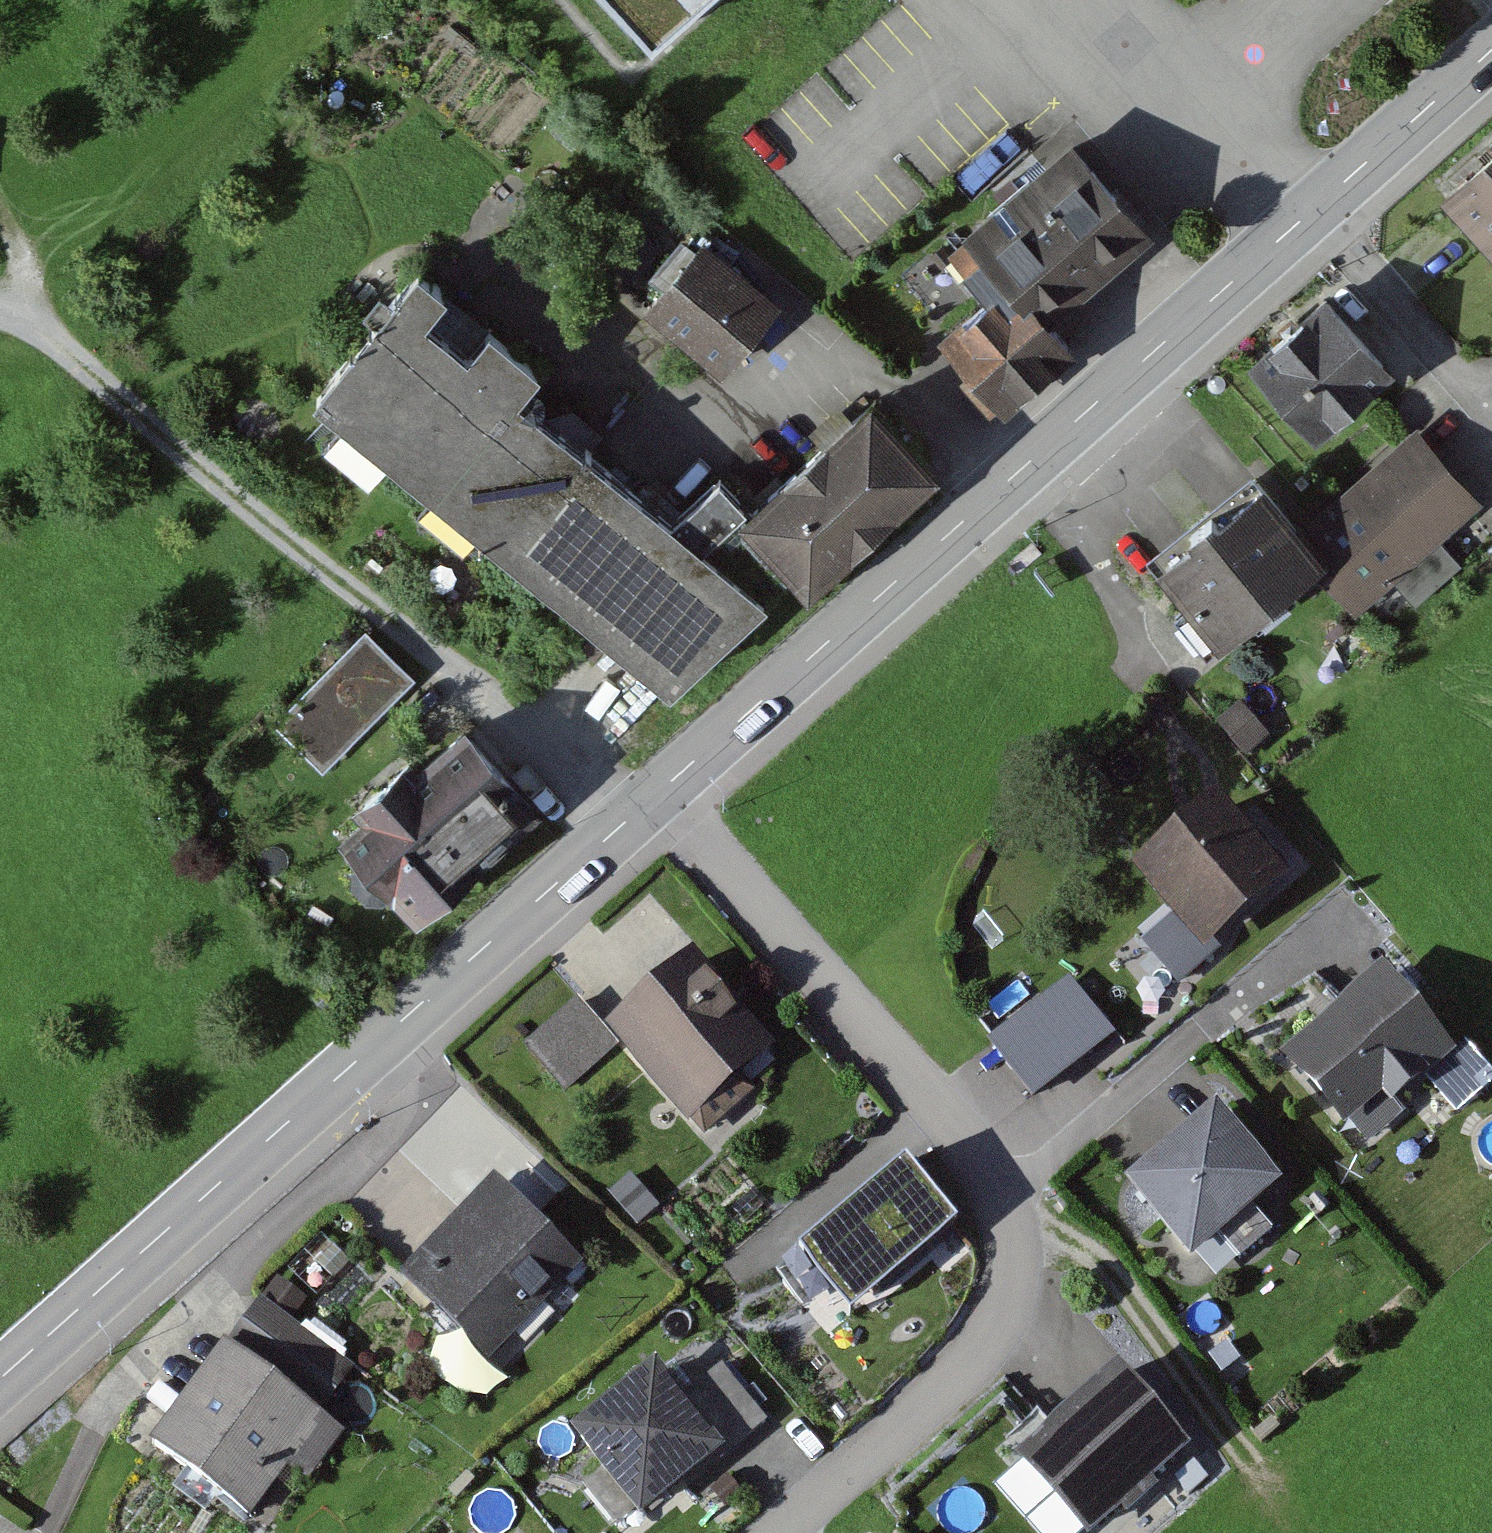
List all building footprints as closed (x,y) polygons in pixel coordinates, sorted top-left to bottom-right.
[(652,39),(695,0),(616,0),(652,39)] [(1155,234),(1071,137),(939,251),(982,301),(938,340),(1002,413),(1075,350),(1052,323),(1155,234)] [(1439,194),(1491,252),(1491,146),(1439,194)] [(786,311),(704,243),(644,314),(727,382),(786,311)] [(451,290),(417,261),(302,398),(671,705),(796,573),(744,516),(711,485),(671,523),(511,396),(534,368),(489,331),(469,355),(426,319),(451,290)] [(1394,368),(1326,291),(1247,361),(1314,437),(1394,368)] [(941,472),(874,399),(744,516),(796,573),(811,590),(941,472)] [(1416,422),(1296,524),(1327,560),(1365,604),(1394,579),(1441,538),(1484,502),(1416,422)] [(1196,540),(1159,568),(1220,644),(1327,560),(1296,524),(1267,485),(1223,520),(1215,511),(1189,531),(1196,540)] [(1464,564),(1441,538),(1394,579),(1417,605),(1464,564)] [(415,679),(364,629),(274,721),(324,771),(415,679)] [(1239,706),(1217,728),(1248,759),(1270,738),(1239,706)] [(540,808),(465,724),(421,764),(409,751),(348,806),(360,818),(339,837),(359,860),(351,867),(352,885),(367,901),(387,902),(396,895),(417,918),(540,808)] [(1289,880),(1217,798),(1132,873),(1171,918),(1203,954),(1289,880)] [(1203,954),(1171,918),(1141,944),(1173,981),(1203,954)] [(778,1045),(692,949),(600,1032),(615,1050),(699,1143),(752,1096),(739,1080),(778,1045)] [(1380,973),(1274,1065),(1342,1140),(1366,1150),(1430,1087),(1459,1119),(1491,1089),(1491,1072),(1467,1045),(1456,1055),(1380,973)] [(1113,1036),(1070,981),(989,1043),(1032,1099),(1113,1036)] [(615,1050),(600,1032),(574,1003),(525,1046),(566,1093),(615,1050)] [(1280,1184),(1216,1112),(1128,1190),(1192,1262),(1219,1238),(1252,1208),(1280,1184)] [(956,1226),(904,1166),(799,1257),(850,1316),(956,1226)] [(632,1177),(608,1197),(636,1230),(660,1211),(632,1177)] [(579,1263),(494,1183),(402,1280),(487,1360),(579,1263)] [(1273,1231),(1252,1208),(1219,1238),(1240,1261),(1273,1231)] [(333,1248),(318,1265),(335,1281),(350,1263),(333,1248)] [(276,1277),(259,1300),(291,1323),(308,1300),(276,1277)] [(259,1300),(226,1345),(323,1415),(355,1370),(291,1323),(259,1300)] [(1224,1341),(1204,1354),(1219,1376),(1238,1364),(1224,1341)] [(323,1415),(226,1345),(152,1449),(251,1518),(286,1469),(309,1485),(347,1431),(323,1415)] [(722,1367),(680,1402),(722,1452),(764,1418),(722,1367)] [(1117,1370),(1014,1458),(1079,1532),(1098,1532),(1121,1514),(1126,1519),(1160,1490),(1155,1483),(1189,1453),(1117,1370)] [(680,1402),(655,1371),(572,1440),(601,1474),(634,1513),(640,1521),(722,1452),(680,1402)] [(634,1513),(601,1474),(584,1489),(616,1527),(634,1513)]
